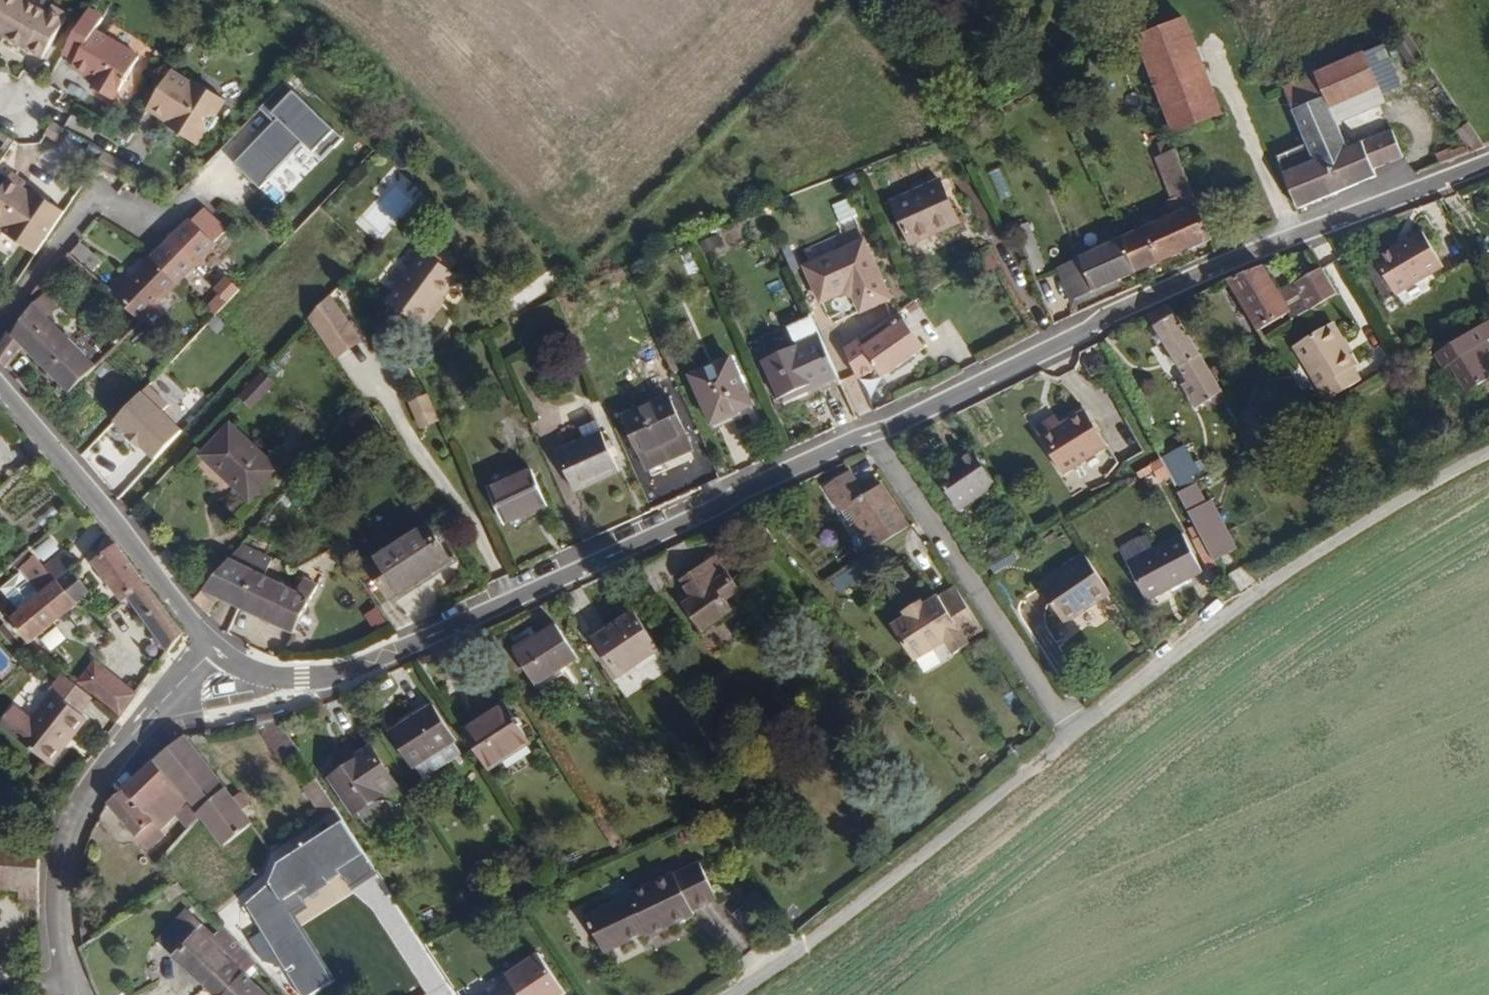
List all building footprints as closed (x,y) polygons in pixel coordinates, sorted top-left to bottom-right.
[(36,0),(0,0),(0,22),(43,48),(69,8),(55,0),(50,8),(36,0)] [(98,16),(82,6),(57,48),(72,57),(67,65),(91,78),(85,87),(103,98),(131,53),(89,28),(98,16)] [(1221,110),(1182,19),(1136,39),(1174,131),(1221,110)] [(1414,66),(1428,56),(1410,29),(1395,40),(1414,66)] [(1390,77),(1376,45),(1282,84),(1293,112),(1322,100),(1325,107),(1390,77)] [(193,69),(171,56),(146,94),(170,108),(167,113),(198,131),(208,115),(213,120),(225,102),(217,99),(227,84),(196,65),(193,69)] [(345,139),(295,91),(271,116),(274,120),(234,161),(260,186),(303,141),(324,161),(345,139)] [(1293,112),(1304,138),(1312,157),(1286,169),(1302,205),(1376,173),(1373,165),(1398,153),(1385,123),(1340,144),(1325,107),(1322,100),(1293,112)] [(1278,150),(1286,169),(1312,157),(1304,138),(1278,150)] [(58,199),(1,164),(0,166),(0,221),(31,240),(58,199)] [(1163,174),(1181,211),(1139,230),(1134,217),(1123,223),(1128,234),(1145,269),(1213,239),(1183,165),(1163,174)] [(1002,168),(988,173),(1000,202),(1014,197),(1002,168)] [(957,218),(938,179),(891,200),(909,240),(957,218)] [(182,215),(148,253),(181,282),(214,245),(208,240),(220,226),(200,207),(188,220),(182,215)] [(1032,272),(1044,268),(1029,223),(1018,227),(1032,272)] [(1376,260),(1382,270),(1425,236),(1423,232),(1376,260)] [(1098,290),(1145,269),(1128,234),(1082,253),(1098,290)] [(1425,236),(1382,270),(1397,294),(1444,266),(1425,236)] [(79,241),(70,254),(94,272),(104,259),(79,241)] [(891,301),(865,243),(804,270),(821,304),(851,291),(861,314),(891,301)] [(148,253),(117,287),(148,319),(181,282),(148,253)] [(1098,290),(1082,253),(1057,264),(1074,299),(1098,290)] [(465,282),(434,255),(394,302),(424,329),(465,282)] [(1258,325),(1289,306),(1261,263),(1227,277),(1258,325)] [(1290,281),(1307,305),(1334,287),(1318,264),(1290,281)] [(207,304),(221,287),(210,279),(197,296),(207,304)] [(341,315),(317,279),(296,302),(316,331),(341,315)] [(1223,390),(1218,383),(1209,370),(1207,367),(1171,306),(1147,319),(1188,382),(1183,385),(1198,407),(1223,390)] [(96,367),(42,314),(18,341),(10,332),(0,345),(0,359),(10,372),(30,352),(73,394),(96,367)] [(349,328),(341,315),(316,331),(324,344),(349,328)] [(871,342),(866,336),(842,354),(858,378),(881,364),(885,372),(921,342),(905,319),(871,342)] [(1441,352),(1450,366),(1456,363),(1472,390),(1488,379),(1488,322),(1441,352)] [(841,383),(821,341),(813,323),(791,333),(799,351),(764,366),(781,404),(808,390),(811,396),(841,383)] [(1327,404),(1360,383),(1350,369),(1356,366),(1344,350),(1332,328),(1293,348),(1327,404)] [(167,374),(156,386),(194,419),(231,377),(210,360),(187,387),(167,374)] [(751,410),(730,363),(691,381),(712,427),(751,410)] [(1217,365),(1209,370),(1218,383),(1226,378),(1217,365)] [(144,400),(156,386),(144,375),(132,389),(144,400)] [(440,417),(429,391),(412,399),(423,424),(440,417)] [(302,443),(236,397),(206,438),(247,469),(248,466),(274,483),(302,443)] [(688,439),(671,400),(626,421),(650,474),(666,467),(659,452),(688,439)] [(158,437),(120,403),(93,434),(136,473),(151,457),(145,451),(158,437)] [(1275,432),(1260,406),(1246,415),(1261,440),(1275,432)] [(1053,424),(1040,433),(1069,477),(1112,448),(1091,413),(1067,429),(1060,434),(1053,424)] [(1067,429),(1060,419),(1053,424),(1060,434),(1067,429)] [(623,472),(606,435),(561,455),(577,491),(623,472)] [(688,439),(659,452),(666,467),(695,453),(688,439)] [(1175,490),(1192,480),(1171,441),(1153,451),(1175,490)] [(1003,488),(975,447),(963,457),(967,462),(941,478),(966,514),(1003,488)] [(851,478),(845,467),(828,475),(833,487),(851,478)] [(548,503),(534,471),(490,491),(505,523),(548,503)] [(867,503),(853,483),(828,497),(843,520),(854,512),(867,503)] [(882,492),(867,503),(854,512),(880,551),(909,531),(882,492)] [(1206,495),(1186,506),(1213,556),(1232,544),(1206,495)] [(447,554),(419,514),(366,554),(393,593),(447,554)] [(1157,551),(1148,535),(1122,549),(1150,600),(1203,570),(1184,536),(1157,551)] [(221,597),(290,625),(312,571),(293,563),(286,580),(252,567),(259,549),(234,540),(191,593),(195,599),(216,610),(221,597)] [(86,563),(96,575),(121,607),(128,601),(163,647),(176,629),(110,542),(86,563)] [(720,547),(702,558),(722,600),(742,590),(720,547)] [(63,581),(83,607),(96,595),(74,572),(79,568),(69,555),(53,570),(63,581)] [(83,607),(63,581),(53,570),(43,557),(36,564),(43,572),(39,577),(52,592),(16,623),(40,648),(83,607)] [(722,600),(702,558),(681,571),(690,590),(678,596),(694,625),(726,607),(722,600)] [(1090,560),(1071,573),(1097,611),(1115,599),(1090,560)] [(1097,611),(1071,573),(1042,592),(1063,625),(1081,612),(1085,619),(1097,611)] [(972,641),(988,630),(960,589),(944,600),(943,598),(928,608),(926,604),(909,615),(912,619),(898,629),(921,663),(951,643),(960,656),(975,645),(972,641)] [(647,685),(680,664),(639,603),(593,636),(632,693),(647,685)] [(371,631),(386,625),(380,609),(365,614),(371,631)] [(1085,619),(1081,612),(1063,625),(1068,631),(1085,619)] [(582,662),(551,615),(511,644),(541,690),(582,662)] [(99,657),(91,648),(69,669),(77,677),(99,657)] [(99,657),(77,677),(90,689),(111,669),(99,657)] [(77,677),(69,669),(63,664),(49,677),(54,682),(28,706),(15,691),(0,705),(0,708),(12,721),(34,743),(59,720),(64,725),(83,707),(76,702),(90,689),(77,677)] [(131,691),(111,669),(90,689),(116,714),(131,691)] [(527,704),(477,738),(507,784),(558,752),(527,704)] [(427,777),(465,753),(450,731),(437,710),(398,736),(419,769),(427,777)] [(276,716),(258,727),(277,758),(296,747),(276,716)] [(64,725),(59,720),(34,743),(40,749),(64,725)] [(247,816),(183,731),(159,749),(185,780),(225,834),(247,816)] [(412,799),(379,749),(364,759),(366,763),(341,778),(372,825),(412,799)] [(465,753),(427,777),(435,792),(437,795),(476,770),(465,753)] [(153,754),(122,784),(139,803),(149,813),(178,785),(178,784),(153,754)] [(337,800),(319,775),(308,785),(326,808),(337,800)] [(139,803),(122,784),(111,796),(148,839),(162,827),(157,822),(173,806),(184,795),(178,784),(178,785),(149,813),(139,803)] [(185,818),(196,807),(184,795),(173,806),(185,818)] [(378,873),(344,822),(279,861),(269,884),(245,905),(303,994),(310,994),(334,981),(301,921),(378,873)] [(721,884),(698,843),(594,902),(616,941),(658,917),(661,922),(705,899),(701,893),(721,884)] [(206,976),(243,944),(225,925),(214,936),(189,908),(163,932),(206,976)] [(243,944),(206,976),(223,994),(272,994),(244,967),(255,957),(243,944)] [(518,982),(526,994),(568,994),(571,993),(545,953),(512,973),(518,982)] [(518,982),(496,994),(526,994),(518,982)]
